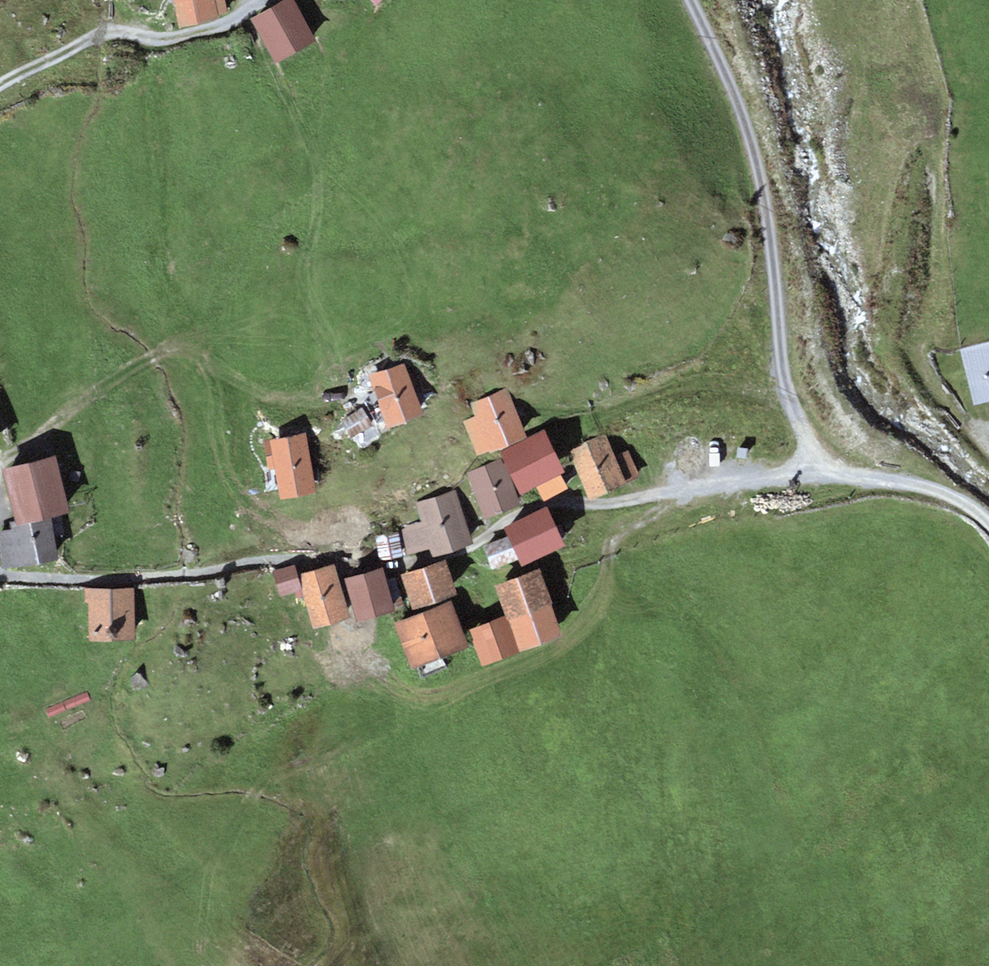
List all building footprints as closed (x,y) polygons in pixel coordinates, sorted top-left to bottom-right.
[(180,26),(217,18),(217,16),(227,13),(224,0),(174,0),(180,26)] [(250,18),(275,63),(316,40),(294,0),(283,0),(250,18)] [(958,350),(972,406),(988,402),(988,342),(958,350)] [(405,361),(369,374),(388,426),(423,414),(412,385),(416,384),(414,376),(410,377),(405,361)] [(475,416),(462,421),(477,455),(489,450),(490,453),(527,436),(506,388),(470,404),(475,416)] [(362,408),(341,421),(351,437),(372,425),(362,408)] [(545,430),(500,451),(520,492),(560,473),(564,472),(545,430)] [(305,432),(262,440),(268,470),(274,469),(280,499),(316,492),(305,432)] [(604,432),(568,448),(590,499),(641,477),(628,449),(614,455),(604,432)] [(55,453),(3,466),(17,520),(18,524),(47,516),(70,510),(55,453)] [(500,459),(466,473),(485,518),(519,504),(500,459)] [(560,473),(535,486),(543,501),(568,488),(560,473)] [(420,520),(398,528),(407,555),(430,547),(432,556),(474,542),(456,488),(414,502),(420,520)] [(547,505),(502,526),(507,536),(518,559),(521,566),(565,545),(562,540),(567,538),(560,523),(556,525),(547,505)] [(47,516),(18,524),(17,520),(9,522),(10,528),(0,530),(0,563),(1,568),(55,557),(47,516)] [(375,536),(379,559),(402,554),(398,532),(375,536)] [(518,559),(507,536),(483,545),(491,569),(518,559)] [(445,559),(401,575),(413,610),(458,594),(445,559)] [(334,564),(299,574),(303,590),(297,592),(298,597),(305,595),(314,627),(350,617),(334,564)] [(293,565),(273,571),(280,595),(300,589),(293,565)] [(382,566),(343,578),(357,621),(404,606),(395,577),(387,580),(382,566)] [(539,568),(494,584),(505,616),(507,620),(551,604),(552,603),(539,568)] [(134,586),(88,587),(88,589),(84,589),(84,601),(89,601),(90,639),(135,638),(134,586)] [(451,600),(393,623),(411,668),(469,646),(451,600)] [(551,604),(507,620),(519,652),(563,636),(551,604)] [(505,616),(468,629),(482,665),(519,652),(507,620),(505,616)] [(87,692),(45,709),(48,718),(90,700),(87,692)]
